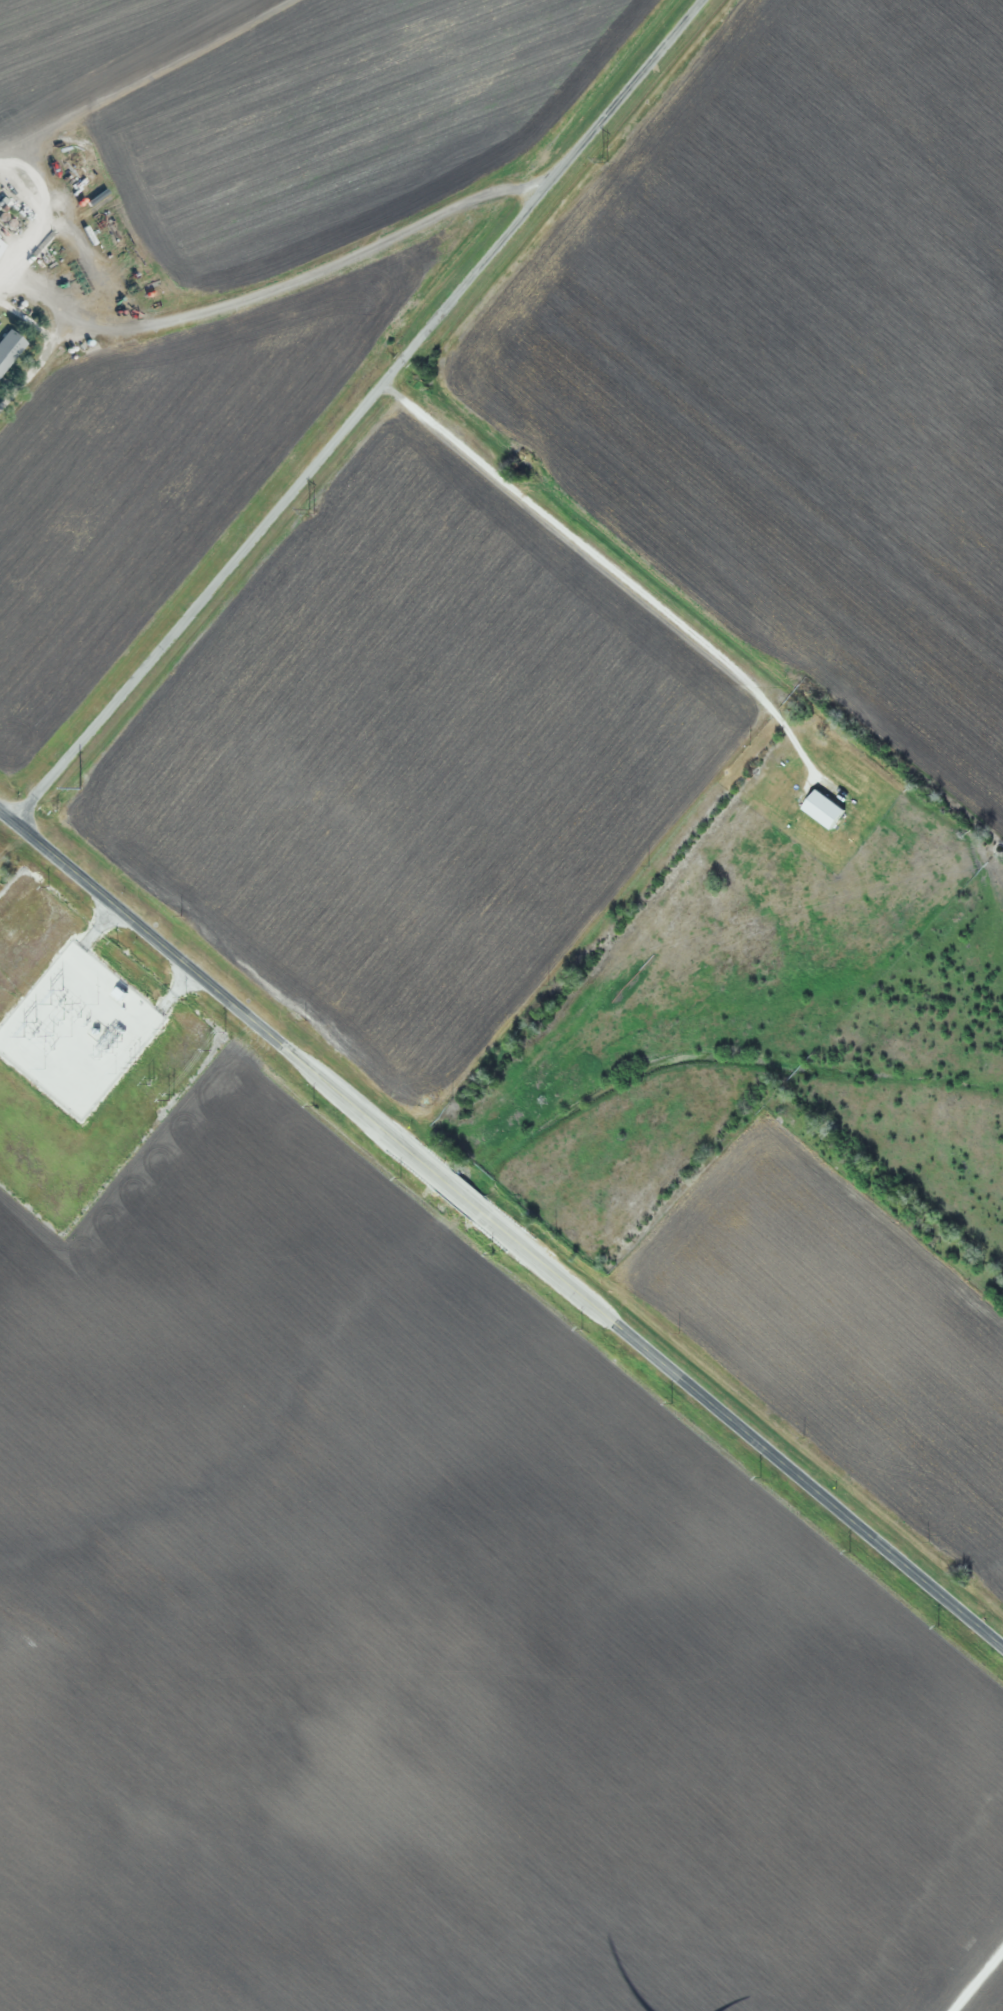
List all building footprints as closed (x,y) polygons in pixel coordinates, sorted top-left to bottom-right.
[(25,341),(8,328),(0,338),(0,374),(25,341)]
